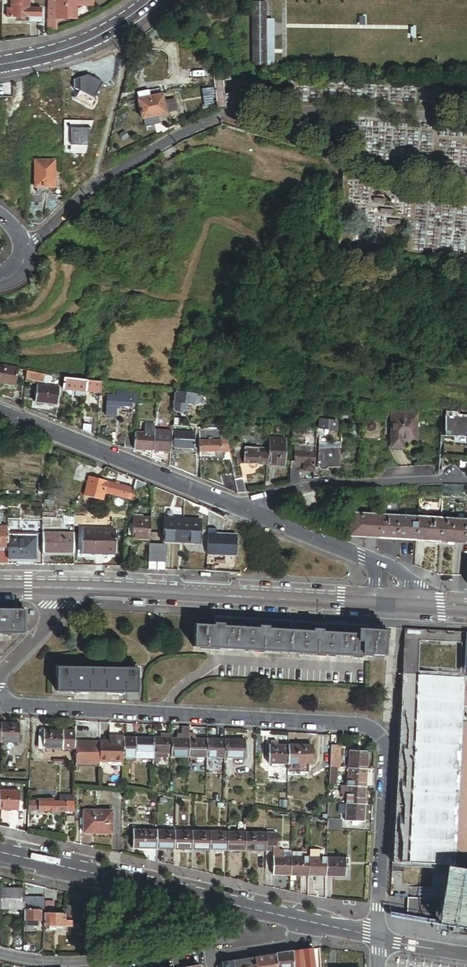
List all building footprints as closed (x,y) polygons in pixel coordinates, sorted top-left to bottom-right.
[(29,0),(12,0),(11,10),(7,10),(7,18),(29,18),(29,9),(29,1),(29,0)] [(48,10),(54,10),(58,10),(58,0),(48,0),(48,10)] [(58,10),(54,10),(53,18),(53,19),(75,19),(75,6),(75,0),(58,0),(58,10)] [(255,63),(269,63),(269,17),(269,0),(255,0),(255,63)] [(29,9),(29,18),(29,23),(40,23),(41,9),(29,9)] [(230,72),(213,71),(216,104),(225,103),(233,102),(232,94),(224,95),(223,81),(231,80),(230,72)] [(208,88),(200,89),(203,107),(210,106),(208,88)] [(147,90),(135,93),(143,126),(158,122),(157,116),(165,114),(165,113),(176,111),(173,98),(162,101),(160,94),(149,97),(147,90)] [(54,162),(34,162),(34,189),(54,189),(54,162)] [(17,368),(0,365),(0,382),(14,385),(17,368)] [(46,374),(28,371),(26,370),(25,378),(44,382),(46,375),(46,374)] [(61,378),(46,375),(44,382),(60,385),(61,378)] [(85,392),(86,380),(64,378),(62,389),(72,391),(76,391),(85,392)] [(100,394),(101,382),(86,380),(85,392),(100,394)] [(59,387),(37,385),(35,402),(58,405),(59,387)] [(15,389),(11,402),(19,405),(22,392),(15,389)] [(122,406),(131,407),(131,402),(131,390),(128,390),(116,389),(116,396),(108,396),(108,406),(107,416),(116,416),(116,409),(122,409),(122,406)] [(195,401),(196,394),(174,391),(174,402),(183,403),(185,403),(186,403),(195,404),(195,401)] [(208,403),(201,395),(201,402),(211,406),(208,403)] [(183,403),(174,402),(173,409),(175,412),(182,413),(186,411),(186,403),(185,403),(185,406),(182,405),(183,403)] [(460,415),(460,413),(446,412),(444,437),(455,437),(466,438),(466,415),(460,415)] [(82,430),(83,415),(74,414),(73,427),(82,430)] [(418,416),(395,414),(393,448),(403,449),(404,442),(417,443),(418,416)] [(92,415),(83,415),(82,430),(91,434),(92,415)] [(336,431),(338,422),(319,420),(318,429),(336,431)] [(145,424),(145,433),(154,433),(154,431),(154,425),(145,424)] [(174,431),(174,447),(193,449),(193,433),(174,431)] [(135,434),(134,450),(152,451),(153,438),(154,433),(145,433),(135,432),(135,434)] [(221,441),(221,437),(221,432),(200,432),(200,440),(221,441)] [(135,434),(125,433),(124,448),(134,450),(135,434)] [(230,451),(230,452),(229,448),(228,441),(227,438),(221,437),(221,441),(221,452),(230,451)] [(153,438),(152,451),(170,452),(171,438),(153,438)] [(286,439),(268,438),(268,449),(268,454),(267,465),(285,466),(286,439)] [(215,452),(221,452),(221,441),(200,440),(199,456),(215,456),(215,452)] [(235,447),(234,447),(237,464),(244,464),(245,448),(235,447)] [(318,468),(340,467),(341,447),(319,448),(318,468)] [(258,448),(245,448),(244,464),(267,465),(268,454),(258,453),(258,448)] [(315,465),(315,453),(312,453),(295,452),(294,463),(299,464),(315,465)] [(187,473),(188,456),(180,456),(179,470),(187,473)] [(290,485),(298,482),(299,472),(299,470),(291,469),(290,485)] [(235,482),(234,475),(220,475),(222,488),(237,494),(237,493),(235,482)] [(133,488),(87,476),(82,494),(102,500),(104,493),(130,499),(133,488)] [(238,494),(245,497),(243,481),(236,482),(235,482),(237,493),(238,494)] [(378,538),(379,515),(349,514),(348,536),(378,538)] [(397,539),(398,517),(379,515),(378,538),(397,539)] [(150,538),(151,517),(133,516),(133,524),(132,536),(132,537),(150,538)] [(416,540),(418,518),(398,517),(397,539),(416,540)] [(164,518),(163,540),(191,541),(199,542),(200,520),(164,518)] [(440,542),(442,519),(418,518),(416,540),(440,542)] [(440,542),(464,543),(465,520),(442,519),(440,542)] [(116,527),(82,525),(81,541),(84,542),(84,552),(114,554),(116,527)] [(8,547),(8,536),(8,527),(2,527),(3,530),(0,530),(0,547),(8,547)] [(42,532),(42,551),(73,551),(73,532),(42,532)] [(8,550),(8,559),(12,559),(33,559),(37,559),(36,535),(8,536),(8,547),(8,550)] [(149,544),(148,555),(164,556),(165,545),(149,544)] [(8,559),(8,550),(0,549),(0,564),(8,564),(8,559)] [(164,556),(148,555),(148,568),(164,569),(164,556)] [(24,634),(24,611),(0,610),(0,634),(24,634)] [(362,655),(384,656),(386,631),(367,630),(367,626),(214,618),(214,627),(195,626),(194,647),(362,657),(362,655)] [(137,669),(57,668),(57,692),(137,693),(137,669)] [(396,768),(391,863),(404,864),(410,864),(420,675),(401,674),(396,768)] [(420,675),(410,864),(461,867),(466,755),(466,678),(462,678),(420,675)] [(19,724),(1,724),(0,743),(18,743),(19,724)] [(181,735),(177,735),(176,739),(189,739),(189,734),(189,727),(181,727),(181,735)] [(64,732),(44,731),(44,740),(40,740),(40,751),(64,751),(64,732)] [(76,732),(64,732),(64,751),(75,751),(76,742),(76,732)] [(100,742),(99,760),(123,760),(123,757),(123,738),(110,737),(109,742),(100,742)] [(135,738),(123,738),(123,757),(153,757),(154,753),(135,753),(135,738)] [(154,753),(154,739),(135,738),(135,753),(154,753)] [(161,739),(154,739),(154,753),(171,753),(171,739),(161,739)] [(176,739),(171,739),(171,753),(171,758),(189,758),(189,739),(176,739)] [(195,739),(189,739),(189,758),(206,758),(207,740),(195,739)] [(207,740),(206,758),(224,759),(224,740),(207,740)] [(256,740),(224,740),(224,759),(255,759),(256,740)] [(75,761),(99,762),(99,760),(100,742),(76,742),(75,751),(75,761)] [(287,764),(288,746),(275,745),(275,742),(270,742),(269,765),(272,765),(272,768),(287,768),(287,764)] [(312,747),(288,746),(287,764),(312,765),(312,747)] [(340,747),(331,747),(330,768),(337,768),(339,768),(340,747)] [(349,751),(348,769),(367,770),(368,752),(349,751)] [(337,768),(330,768),(329,785),(336,786),(337,768)] [(367,770),(348,769),(347,786),(366,788),(367,770)] [(365,805),(366,788),(347,786),(347,795),(346,804),(365,805)] [(19,809),(19,790),(0,790),(0,809),(19,809)] [(37,809),(38,800),(28,799),(27,809),(37,809)] [(59,801),(38,800),(37,809),(49,810),(58,811),(65,811),(66,811),(66,801),(59,801)] [(74,812),(74,802),(66,801),(66,811),(74,812)] [(365,805),(346,804),(345,822),(352,822),(352,826),(359,826),(359,823),(364,823),(365,805)] [(74,817),(74,812),(66,811),(65,811),(65,827),(74,828),(74,817)] [(112,812),(84,811),(84,833),(112,834),(112,812)] [(327,829),(342,830),(342,822),(327,822),(327,829)] [(156,850),(157,831),(133,830),(132,849),(156,850)] [(174,831),(157,831),(156,850),(174,850),(174,831)] [(174,831),(174,850),(184,851),(191,851),(192,832),(174,831)] [(209,832),(192,832),(191,851),(209,851),(209,832)] [(227,832),(209,832),(209,851),(227,851),(227,832)] [(245,833),(227,832),(227,851),(244,852),(245,833)] [(244,852),(266,852),(266,833),(245,833),(244,852)] [(279,842),(276,841),(276,848),(273,848),(273,852),(273,857),(274,857),(274,855),(279,855),(279,857),(284,857),(284,851),(279,850),(279,842)] [(291,877),(291,857),(284,857),(279,857),(279,855),(274,855),(274,857),(273,857),(273,876),(291,877)] [(292,857),(291,857),(291,877),(296,877),(308,877),(309,858),(307,858),(292,857)] [(310,858),(309,858),(308,877),(326,877),(326,858),(319,858),(310,858)] [(326,858),(326,877),(345,878),(345,869),(349,870),(349,858),(326,858)] [(391,863),(391,872),(403,873),(404,864),(391,863)] [(446,867),(437,923),(466,927),(466,871),(446,867)] [(24,890),(1,889),(1,909),(6,909),(10,909),(24,910),(24,890)] [(424,920),(437,923),(439,900),(408,898),(407,917),(424,920)] [(54,913),(55,901),(45,901),(45,913),(54,913)] [(24,910),(24,920),(26,920),(37,921),(41,921),(41,910),(24,910)] [(44,913),(43,926),(64,927),(65,921),(65,914),(59,914),(54,913),(45,913),(44,913)] [(23,952),(23,941),(13,941),(13,950),(23,952)] [(293,952),(293,959),(293,966),(314,966),(312,950),(293,952)] [(276,959),(276,954),(254,958),(255,966),(276,966),(276,959)] [(255,966),(254,958),(237,960),(238,966),(250,966),(255,966)]
